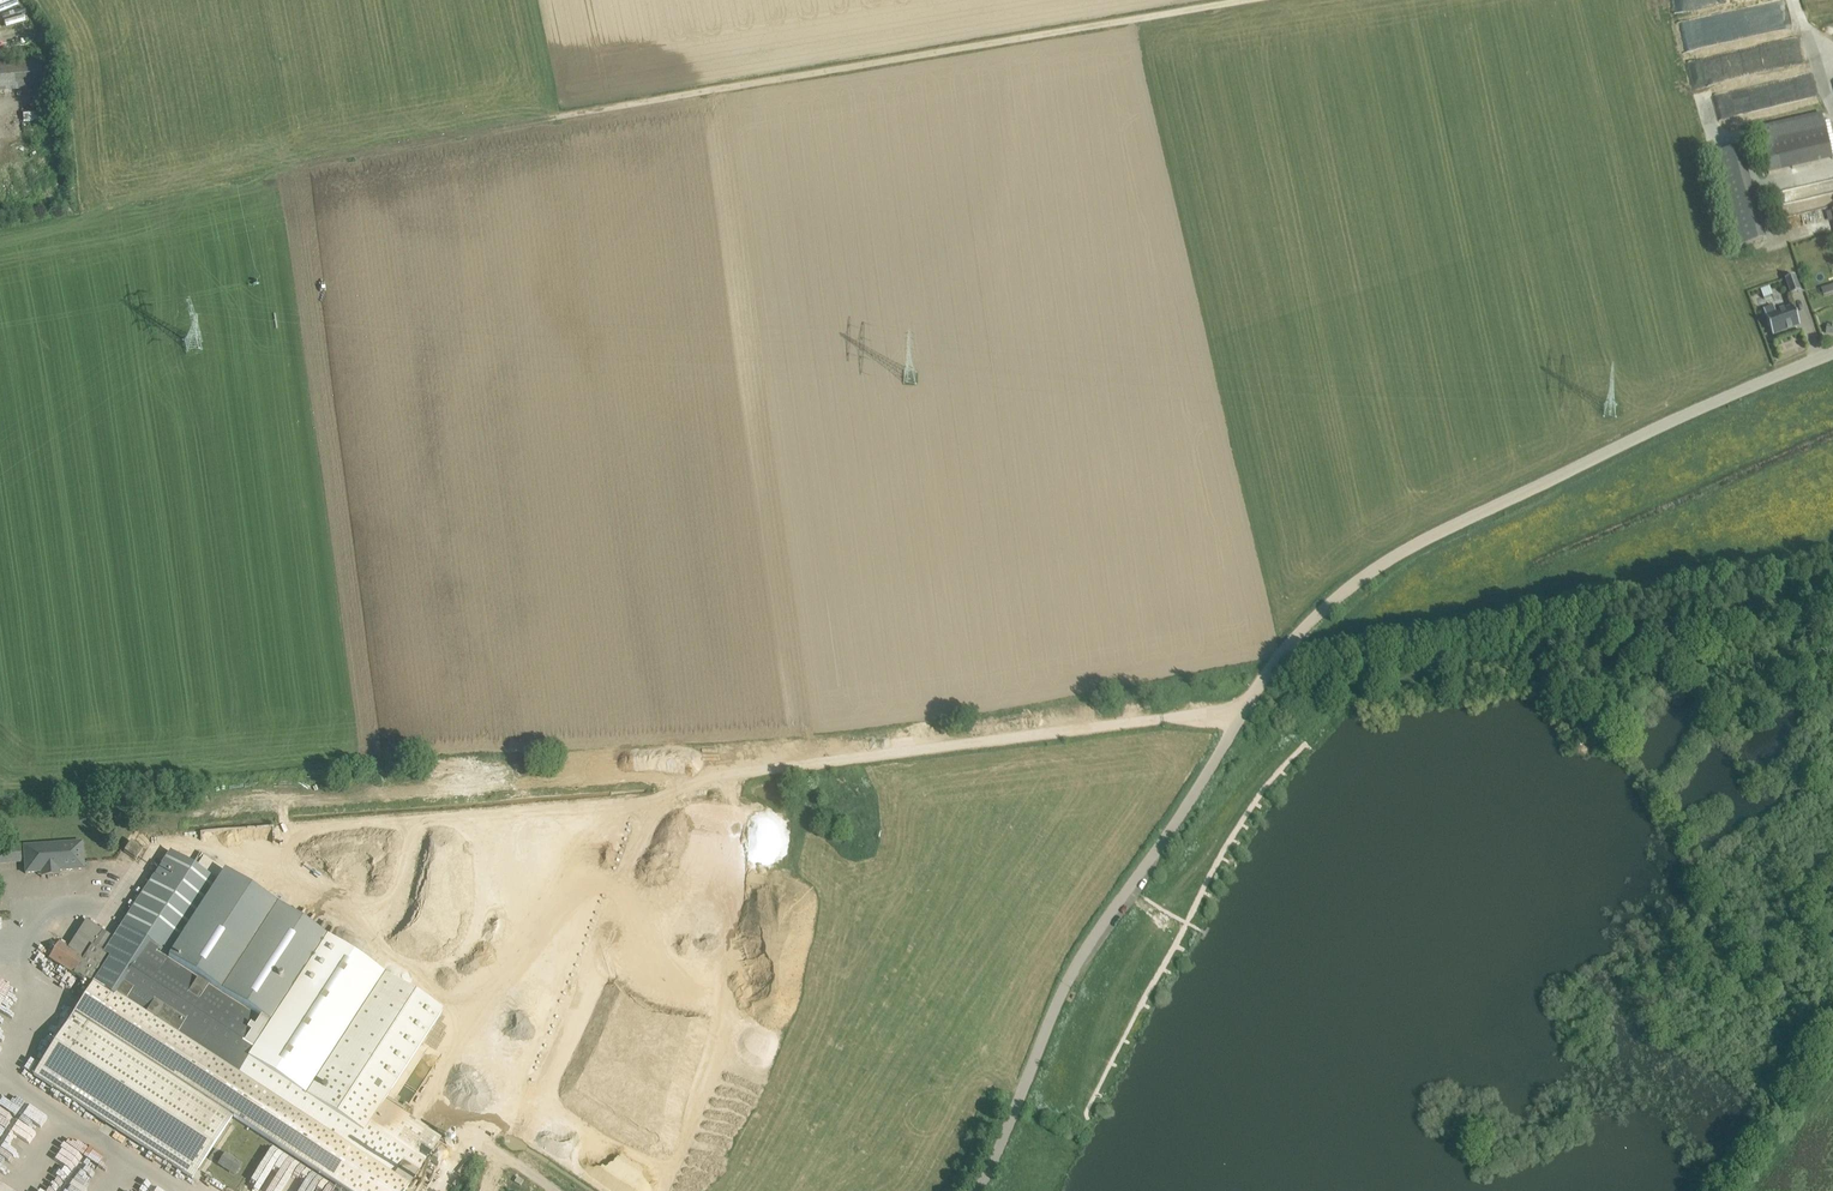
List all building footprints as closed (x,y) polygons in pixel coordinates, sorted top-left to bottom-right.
[(42,90),(40,62),(0,65),(0,93),(42,90)] [(28,98),(13,98),(13,113),(28,112),(28,98)] [(1771,175),(1832,158),(1832,140),(1826,112),(1758,129),(1771,175)] [(1711,156),(1713,163),(1737,249),(1768,240),(1742,148),(1711,156)] [(19,172),(13,175),(22,193),(28,190),(19,172)] [(14,209),(2,178),(0,178),(0,198),(5,212),(14,209)] [(1786,279),(1791,295),(1801,292),(1795,276),(1786,279)] [(1832,292),(1832,284),(1818,288),(1820,296),(1832,292)] [(1764,310),(1773,336),(1800,326),(1793,307),(1776,313),(1774,306),(1764,310)] [(83,841),(23,846),(25,875),(40,874),(41,877),(60,876),(60,872),(85,870),(83,841)] [(131,841),(124,852),(136,860),(144,849),(131,841)] [(0,848),(0,863),(22,861),(21,846),(0,848)] [(190,1183),(229,1123),(333,1190),(406,1190),(408,1189),(440,1138),(384,1102),(441,1014),(326,939),(320,949),(170,851),(113,938),(88,922),(70,950),(59,943),(50,958),(93,986),(31,1080),(190,1183)] [(6,1020),(3,1019),(11,1005),(0,999),(0,1030),(6,1020)] [(8,1150),(14,1141),(25,1147),(27,1142),(25,1141),(33,1128),(24,1123),(35,1104),(18,1094),(0,1125),(0,1146),(8,1150)] [(74,1168),(87,1173),(93,1160),(99,1163),(104,1150),(85,1142),(79,1155),(63,1148),(58,1160),(75,1167),(74,1168)] [(4,1167),(8,1161),(0,1155),(0,1164),(4,1167)] [(220,1164),(235,1174),(241,1165),(225,1155),(220,1164)] [(68,1187),(70,1188),(72,1184),(63,1180),(69,1167),(49,1158),(47,1163),(51,1164),(48,1171),(57,1176),(51,1190),(53,1190),(67,1190),(68,1187)]
